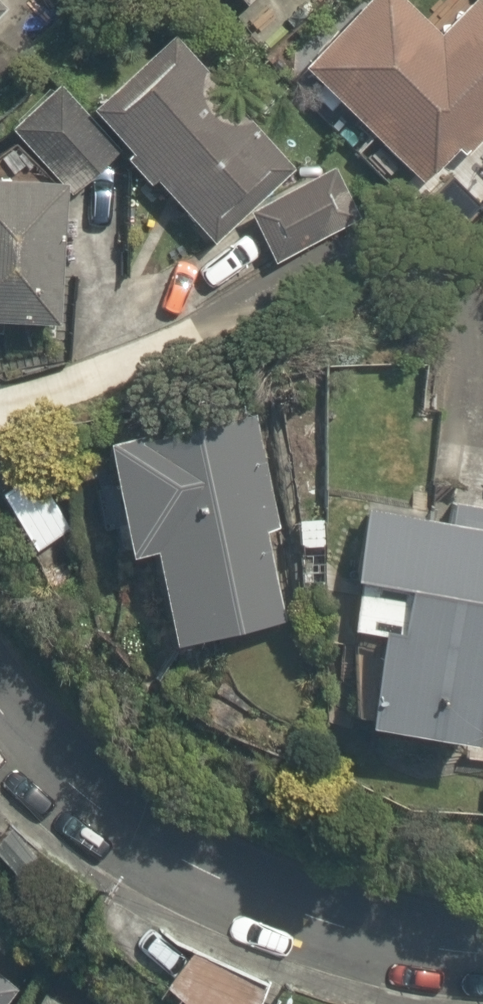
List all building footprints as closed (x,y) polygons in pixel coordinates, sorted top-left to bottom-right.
[(474,5),(441,38),(403,0),(384,0),(307,77),(411,181),(482,108),(482,14),(474,5)] [(106,192),(140,223),(160,202),(209,248),(289,163),(175,55),(101,134),(133,163),(106,192)] [(122,163),(65,104),(25,143),(83,202),(122,163)] [(331,178),(251,218),(273,264),(354,224),(331,178)] [(0,203),(0,336),(60,336),(60,203),(0,203)] [(264,534),(284,529),(260,437),(111,475),(139,581),(163,575),(188,672),(293,645),(264,534)] [(457,445),(458,521),(482,521),(482,445),(457,445)] [(362,660),(396,663),(388,763),(482,771),(482,543),(372,534),(362,660)] [(169,1003),(263,1003),(267,994),(189,959),(169,1003)] [(32,990),(0,966),(0,1003),(21,1003),(32,990)] [(37,993),(32,1003),(63,1003),(37,993)]
